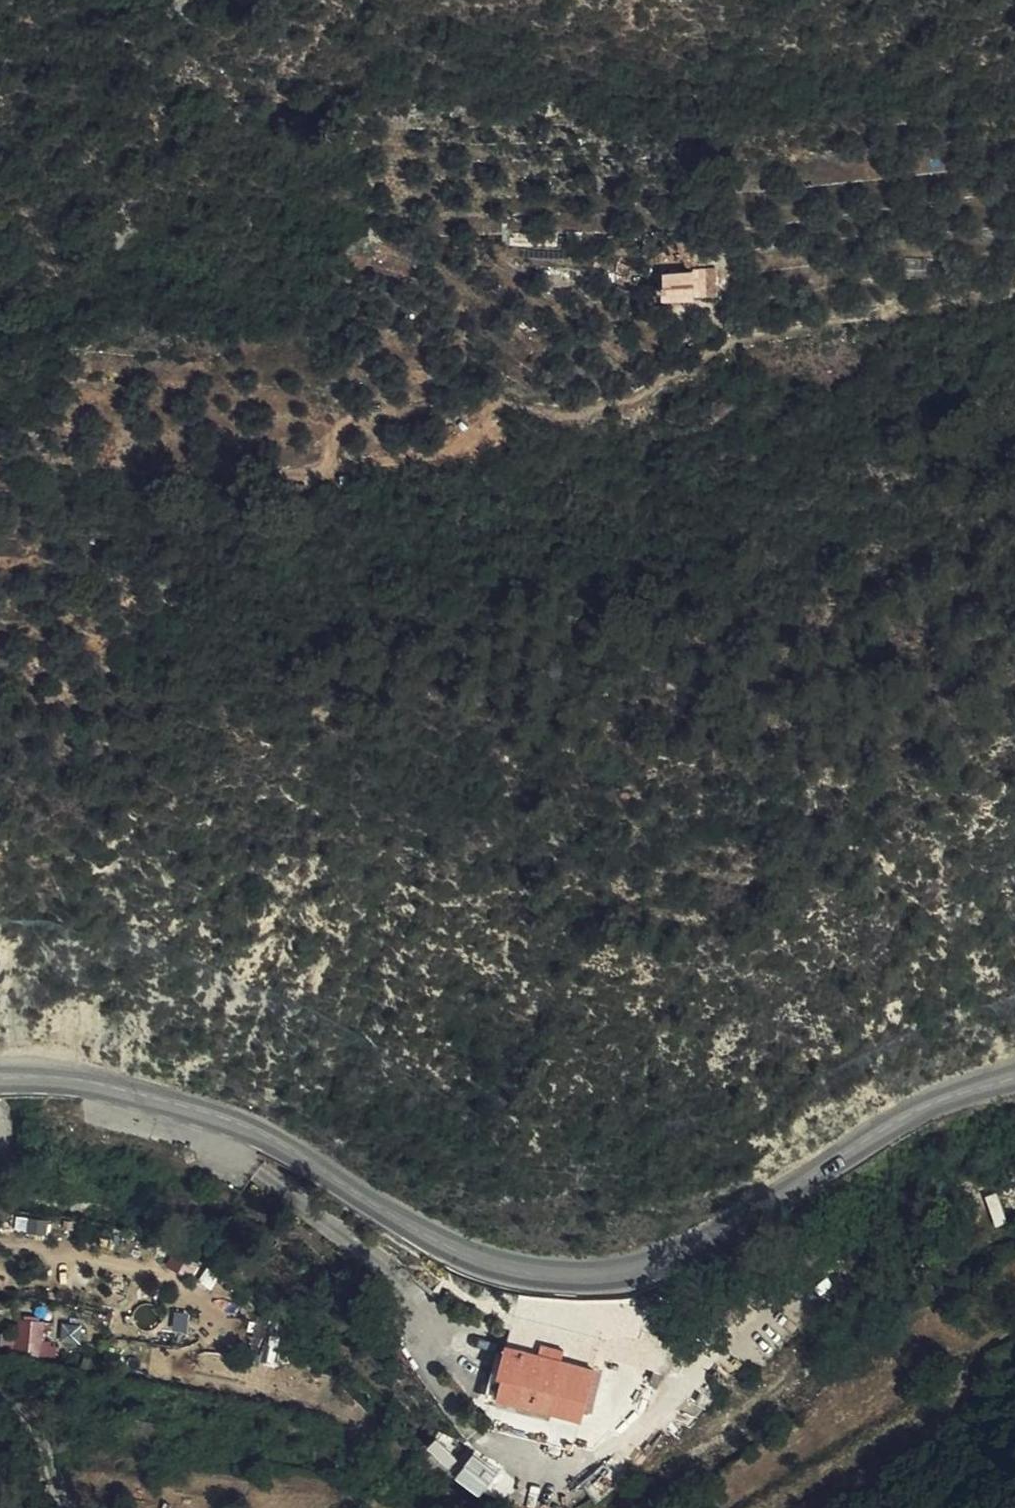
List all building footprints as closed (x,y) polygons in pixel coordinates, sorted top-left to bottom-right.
[(714,270),(708,270),(660,274),(661,298),(667,298),(687,298),(715,296),(715,293),(714,270)] [(611,1430),(624,1435),(644,1415),(654,1385),(659,1385),(664,1370),(671,1371),(675,1355),(515,1315),(487,1425),(574,1447),(575,1443),(595,1447),(611,1430)] [(7,1316),(1,1341),(14,1344),(20,1318),(7,1316)] [(500,1467),(476,1449),(458,1473),(482,1491),(500,1467)]
